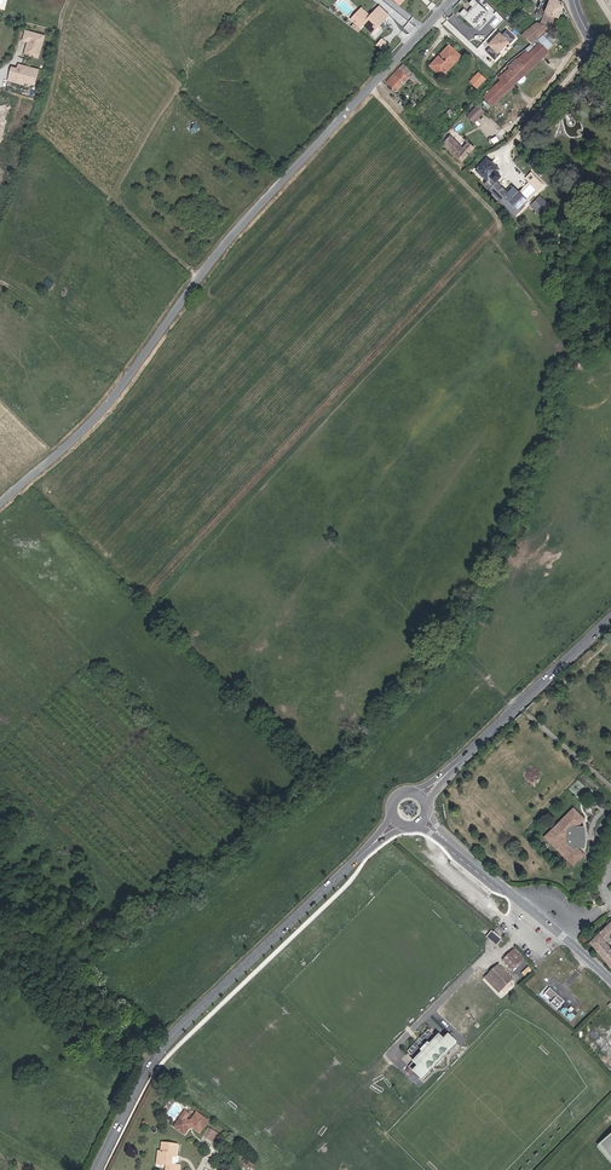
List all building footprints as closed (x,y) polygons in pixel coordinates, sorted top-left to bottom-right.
[(480,30),(497,12),(485,0),(473,0),(471,2),(475,6),(470,11),(467,8),(462,12),(480,30)] [(554,27),(557,28),(565,7),(562,1),(560,0),(552,0),(543,23),(554,27)] [(609,11),(610,9),(610,0),(602,0),(609,11)] [(372,16),(366,12),(358,21),(363,26),(366,23),(374,30),(379,24),(381,26),(392,14),(382,5),(372,16)] [(355,19),(358,21),(366,12),(362,9),(355,19)] [(523,36),(532,46),(549,31),(554,27),(543,23),(540,22),(523,36)] [(502,82),(485,98),(493,106),(549,52),(547,51),(558,41),(549,31),(532,46),(525,52),(527,53),(518,61),(517,60),(509,68),(510,69),(500,79),(502,82)] [(490,44),(492,46),(486,51),(495,60),(513,41),(503,31),(490,44)] [(38,59),(43,41),(25,35),(22,45),(27,46),(29,47),(28,49),(26,49),(25,56),(38,59)] [(383,38),(377,45),(385,51),(390,43),(383,38)] [(462,58),(463,57),(452,46),(444,54),(450,60),(448,63),(445,60),(436,69),(444,77),(447,74),(462,58)] [(436,69),(445,60),(441,57),(433,66),(436,69)] [(422,89),(426,84),(406,64),(389,83),(398,93),(412,79),(422,89)] [(32,89),(36,74),(16,69),(15,74),(9,72),(6,82),(21,86),(32,89)] [(472,82),(479,89),(487,80),(480,74),(472,82)] [(486,111),(480,106),(469,120),(475,125),(486,111)] [(453,139),(447,145),(465,163),(478,150),(472,145),(466,151),(453,139)] [(492,161),(480,172),(492,184),(489,187),(507,204),(511,200),(515,205),(524,213),(529,209),(520,200),(524,196),(520,191),(514,197),(502,184),(506,179),(502,175),(503,173),(492,161)] [(103,184),(99,189),(105,195),(110,189),(103,184)] [(546,201),(537,209),(543,216),(552,207),(546,201)] [(576,827),(577,826),(584,819),(573,808),(548,833),(548,840),(573,865),(584,855),(577,848),(576,847),(576,844),(580,844),(580,838),(576,838),(576,835),(580,835),(580,830),(576,830),(576,827)] [(586,838),(586,833),(584,826),(577,826),(576,827),(576,830),(580,830),(580,835),(576,835),(576,838),(580,838),(580,844),(576,844),(576,847),(577,848),(584,848),(586,842),(586,838)] [(606,942),(610,937),(610,921),(590,942),(610,968),(610,948),(606,942)] [(500,939),(493,932),(488,938),(489,939),(491,937),(496,941),(494,943),(495,944),(500,939)] [(523,960),(513,949),(502,959),(513,970),(523,960)] [(513,980),(498,965),(487,976),(501,991),(513,980)] [(501,991),(487,976),(485,978),(499,993),(501,991)] [(564,1001),(550,988),(545,994),(553,1001),(551,1004),(557,1009),(564,1001)] [(441,1056),(447,1050),(449,1051),(455,1046),(456,1047),(458,1044),(448,1035),(444,1040),(439,1035),(436,1038),(429,1031),(420,1040),(423,1042),(419,1045),(417,1043),(409,1051),(417,1059),(409,1067),(420,1077),(422,1075),(424,1078),(430,1071),(428,1070),(434,1064),(441,1056)] [(436,1066),(443,1058),(441,1056),(434,1064),(436,1066)] [(190,1115),(185,1111),(182,1117),(188,1121),(192,1120),(194,1117),(190,1115)] [(200,1133),(208,1121),(197,1113),(194,1117),(192,1120),(188,1121),(182,1117),(174,1127),(185,1135),(189,1128),(193,1128),(200,1133)] [(210,1141),(216,1132),(208,1128),(203,1137),(210,1141)] [(214,1143),(219,1134),(216,1132),(210,1141),(214,1143)] [(601,1145),(610,1158),(610,1136),(601,1145)] [(177,1145),(163,1143),(162,1152),(159,1152),(157,1164),(167,1165),(166,1169),(179,1169),(179,1166),(171,1165),(172,1156),(176,1156),(177,1145)]
